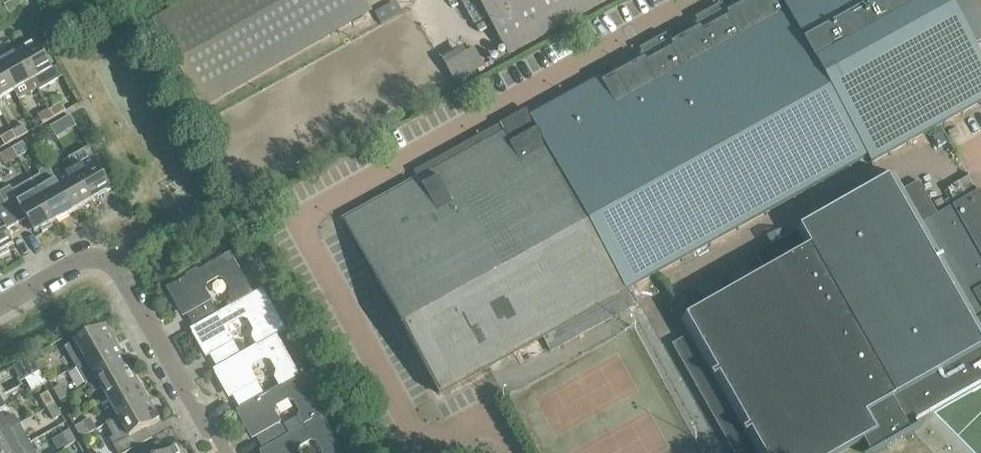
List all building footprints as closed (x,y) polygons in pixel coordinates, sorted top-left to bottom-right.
[(16,0),(8,0),(3,3),(7,10),(12,8),(18,4),(16,0)] [(669,40),(667,41),(666,42),(665,43),(665,45),(664,46),(664,48),(664,49),(662,50),(662,49),(661,48),(660,48),(659,48),(657,48),(656,48),(655,49),(654,49),(654,50),(653,51),(653,53),(653,54),(654,55),(652,56),(651,55),(649,54),(648,54),(647,54),(645,54),(644,54),(642,55),(642,54),(640,55),(640,56),(614,70),(612,71),(586,86),(586,85),(584,86),(584,87),(558,101),(556,102),(540,111),(538,112),(531,116),(529,116),(530,117),(503,132),(500,126),(498,127),(499,128),(477,139),(475,140),(454,152),(452,153),(431,165),(430,164),(429,165),(430,166),(417,173),(416,172),(415,173),(418,179),(392,194),(391,193),(389,194),(390,195),(364,209),(363,208),(361,209),(362,210),(346,219),(345,218),(344,219),(368,264),(368,265),(377,282),(387,300),(420,360),(430,378),(440,395),(441,394),(441,393),(457,384),(458,385),(460,384),(459,383),(485,369),(486,370),(487,369),(487,368),(513,353),(514,354),(515,353),(515,352),(541,338),(542,339),(542,338),(550,352),(634,305),(630,297),(633,295),(636,300),(641,297),(635,287),(637,286),(636,285),(653,276),(654,277),(655,276),(655,275),(681,260),(682,262),(683,261),(683,259),(709,245),(710,246),(711,245),(711,244),(737,229),(738,231),(739,230),(739,228),(765,214),(765,216),(767,215),(766,213),(793,199),(793,200),(795,199),(794,198),(821,183),(821,185),(823,184),(822,182),(849,168),(849,169),(851,168),(850,167),(868,157),(872,165),(874,164),(873,162),(888,154),(889,155),(891,154),(890,153),(907,144),(907,145),(909,144),(908,143),(925,134),(925,135),(927,134),(926,133),(943,124),(944,125),(945,124),(945,123),(961,114),(962,115),(964,114),(963,113),(979,104),(980,105),(980,104),(980,103),(980,102),(980,0),(741,0),(726,8),(726,7),(724,8),(725,9),(724,10),(723,11),(722,12),(721,13),(721,15),(721,16),(722,17),(722,18),(715,22),(714,21),(713,20),(712,20),(711,19),(710,19),(708,19),(707,19),(706,20),(698,24),(698,23),(696,24),(697,25),(670,39),(670,38),(668,39),(669,40)] [(488,16),(509,54),(606,0),(461,0),(475,24),(488,16)] [(204,98),(219,89),(178,16),(162,25),(204,98)] [(39,91),(58,79),(35,39),(15,50),(38,89),(39,91)] [(0,59),(0,66),(14,91),(19,100),(38,89),(15,50),(0,59)] [(465,54),(446,65),(456,82),(475,71),(465,54)] [(14,91),(0,66),(0,99),(14,91)] [(54,118),(66,111),(61,103),(50,110),(54,118)] [(43,124),(54,118),(50,110),(39,116),(43,124)] [(17,139),(28,132),(24,125),(12,131),(17,139)] [(958,134),(955,127),(948,131),(951,138),(958,134)] [(5,145),(17,139),(12,131),(1,138),(5,145)] [(18,158),(26,153),(27,150),(23,142),(13,148),(18,158)] [(92,200),(112,189),(94,158),(83,165),(78,157),(75,156),(69,159),(92,200)] [(66,174),(56,180),(73,210),(92,200),(69,159),(62,163),(62,166),(66,174)] [(54,221),(73,210),(56,180),(48,167),(41,171),(39,176),(37,177),(31,181),(54,221)] [(979,191),(978,192),(954,205),(953,205),(937,214),(919,181),(903,190),(895,176),(796,232),(756,255),(766,273),(682,321),(690,335),(672,345),(733,452),(844,452),(864,442),(870,452),(876,452),(914,432),(920,428),(916,420),(922,417),(980,383),(980,194),(979,191)] [(954,201),(976,188),(969,176),(947,189),(954,201)] [(0,193),(0,196),(4,202),(16,225),(26,219),(34,232),(41,229),(43,233),(53,227),(51,223),(54,221),(31,181),(12,191),(10,187),(0,193)] [(14,244),(6,231),(16,225),(4,202),(0,196),(0,257),(10,252),(8,248),(14,244)] [(938,209),(945,205),(941,198),(934,202),(938,209)] [(181,304),(194,327),(194,328),(218,314),(218,313),(205,289),(207,283),(218,276),(225,278),(231,289),(229,295),(234,304),(234,305),(253,294),(230,253),(167,288),(177,306),(181,304)] [(190,329),(201,347),(204,345),(217,368),(242,354),(241,354),(228,330),(230,324),(242,317),(248,319),(254,330),(252,336),(257,345),(276,335),(286,329),(262,289),(253,294),(234,305),(234,304),(218,313),(218,314),(194,328),(194,327),(190,329)] [(72,361),(75,361),(77,365),(75,367),(76,367),(78,366),(86,361),(116,344),(105,324),(64,347),(65,349),(67,347),(70,351),(69,354),(72,361)] [(217,368),(213,370),(224,388),(227,386),(240,408),(240,409),(265,395),(264,395),(251,371),(253,364),(265,358),(271,360),(277,370),(275,377),(280,386),(281,386),(299,375),(276,335),(257,345),(241,354),(242,354),(217,368)] [(116,344),(86,361),(78,366),(80,370),(79,373),(83,379),(86,380),(88,384),(86,385),(86,386),(88,384),(88,385),(127,363),(116,344)] [(21,382),(38,372),(40,372),(35,364),(31,357),(13,367),(21,382)] [(40,372),(43,369),(51,365),(47,357),(35,364),(40,372)] [(294,365),(299,374),(308,369),(303,360),(294,365)] [(127,363),(88,385),(91,390),(100,385),(108,399),(138,381),(127,363)] [(240,409),(240,408),(236,410),(247,428),(250,426),(263,449),(263,450),(288,436),(287,435),(274,411),(276,405),(288,398),(294,400),(300,411),(298,417),(303,426),(304,427),(322,416),(299,375),(281,386),(280,386),(264,395),(265,395),(240,409)] [(118,418),(149,400),(138,381),(108,399),(118,417),(118,418)] [(61,401),(68,396),(62,385),(54,389),(61,401)] [(48,408),(55,403),(49,392),(41,396),(48,408)] [(67,412),(75,408),(68,396),(61,401),(67,412)] [(152,438),(146,428),(160,420),(149,400),(118,418),(118,417),(108,422),(117,438),(114,439),(116,443),(113,445),(118,452),(126,452),(152,438)] [(54,419),(62,415),(55,403),(48,408),(54,419)] [(3,420),(0,414),(0,435),(19,424),(16,418),(10,416),(3,420)] [(261,452),(298,452),(297,452),(299,446),(311,439),(317,441),(323,452),(343,452),(322,416),(304,427),(303,426),(287,435),(288,436),(263,450),(263,449),(260,451),(261,452)] [(81,438),(89,434),(96,430),(90,419),(75,427),(81,438)] [(30,443),(19,424),(0,435),(0,452),(12,452),(30,443)] [(69,445),(76,441),(70,430),(62,434),(69,445)] [(30,443),(12,452),(36,452),(30,443)]
